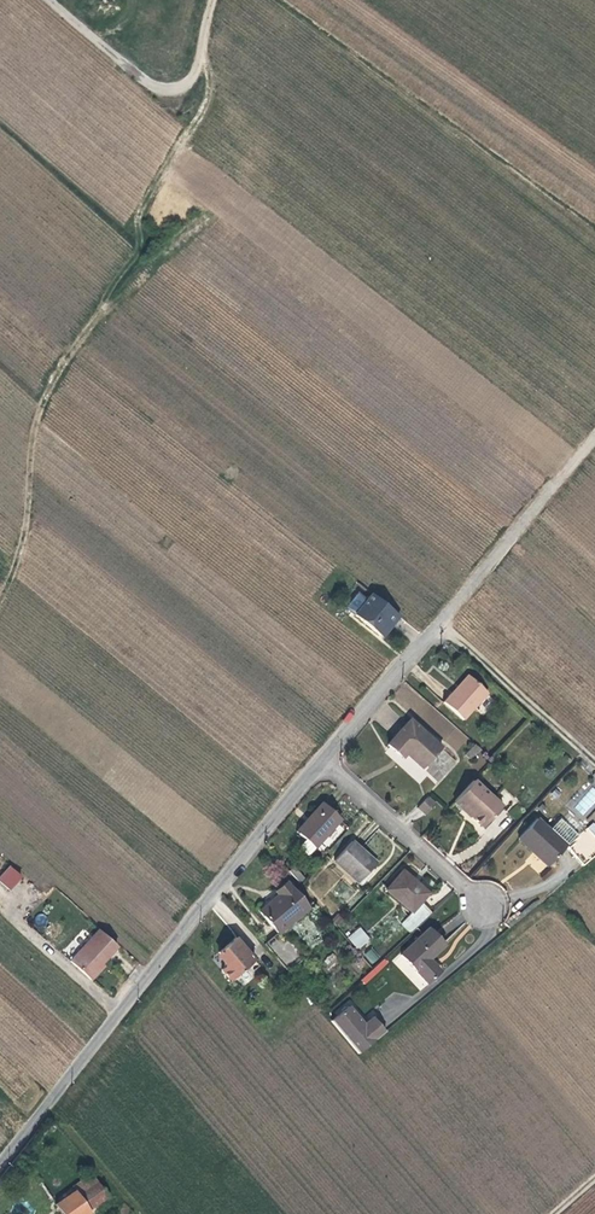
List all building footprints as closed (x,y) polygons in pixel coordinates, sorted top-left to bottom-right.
[(387,630),(398,618),(370,596),(354,616),(379,637),(385,628),(387,630)] [(380,638),(387,630),(385,628),(379,637),(380,638)] [(460,722),(486,694),(466,677),(441,704),(460,722)] [(437,784),(455,764),(409,721),(386,746),(400,759),(405,754),(437,784)] [(457,750),(468,738),(456,728),(445,741),(457,750)] [(472,760),(482,749),(475,743),(465,754),(472,760)] [(473,782),(454,802),(462,810),(464,809),(471,815),(469,817),(481,828),(501,807),(473,782)] [(594,804),(594,788),(589,783),(568,806),(583,818),(594,804)] [(424,816),(435,804),(427,797),(416,808),(424,816)] [(306,839),(316,848),(341,820),(323,803),(309,818),(312,821),(300,833),(306,839)] [(501,807),(481,828),(488,835),(508,814),(501,807)] [(312,821),(309,818),(298,831),(300,833),(312,821)] [(518,839),(532,853),(534,851),(549,865),(566,846),(537,819),(518,839)] [(586,829),(566,846),(583,867),(586,871),(594,864),(594,840),(586,829)] [(308,857),(316,848),(306,839),(298,848),(308,857)] [(333,862),(357,884),(367,874),(375,865),(350,843),(333,862)] [(534,851),(532,853),(547,867),(549,865),(534,851)] [(10,868),(7,871),(18,882),(21,878),(10,868)] [(7,871),(0,878),(0,884),(9,892),(18,882),(7,871)] [(399,925),(408,934),(429,915),(419,905),(426,897),(411,883),(412,882),(403,872),(385,890),(410,914),(399,925)] [(367,874),(357,884),(361,888),(370,878),(367,874)] [(265,947),(289,974),(302,963),(279,935),(308,912),(285,884),(255,910),(276,937),(265,947)] [(339,928),(345,923),(338,914),(332,919),(339,928)] [(362,927),(348,935),(356,949),(370,942),(362,927)] [(425,986),(435,976),(424,965),(443,947),(426,930),(398,957),(425,986)] [(101,931),(98,934),(116,950),(119,948),(101,931)] [(98,934),(88,945),(106,961),(116,950),(98,934)] [(229,982),(249,965),(254,960),(234,937),(217,952),(224,962),(223,967),(219,970),(229,982)] [(88,945),(77,956),(97,974),(101,971),(99,969),(103,965),(106,961),(88,945)] [(372,948),(364,954),(372,964),(380,958),(372,948)] [(97,974),(77,956),(71,962),(91,981),(97,974)] [(254,960),(249,965),(253,971),(258,966),(254,960)] [(331,1023),(358,1055),(386,1031),(373,1016),(363,1024),(348,1007),(331,1023)] [(72,1187),(75,1191),(88,1210),(107,1197),(91,1173),(72,1187)] [(75,1191),(54,1204),(61,1213),(87,1213),(89,1213),(88,1210),(75,1191)]
